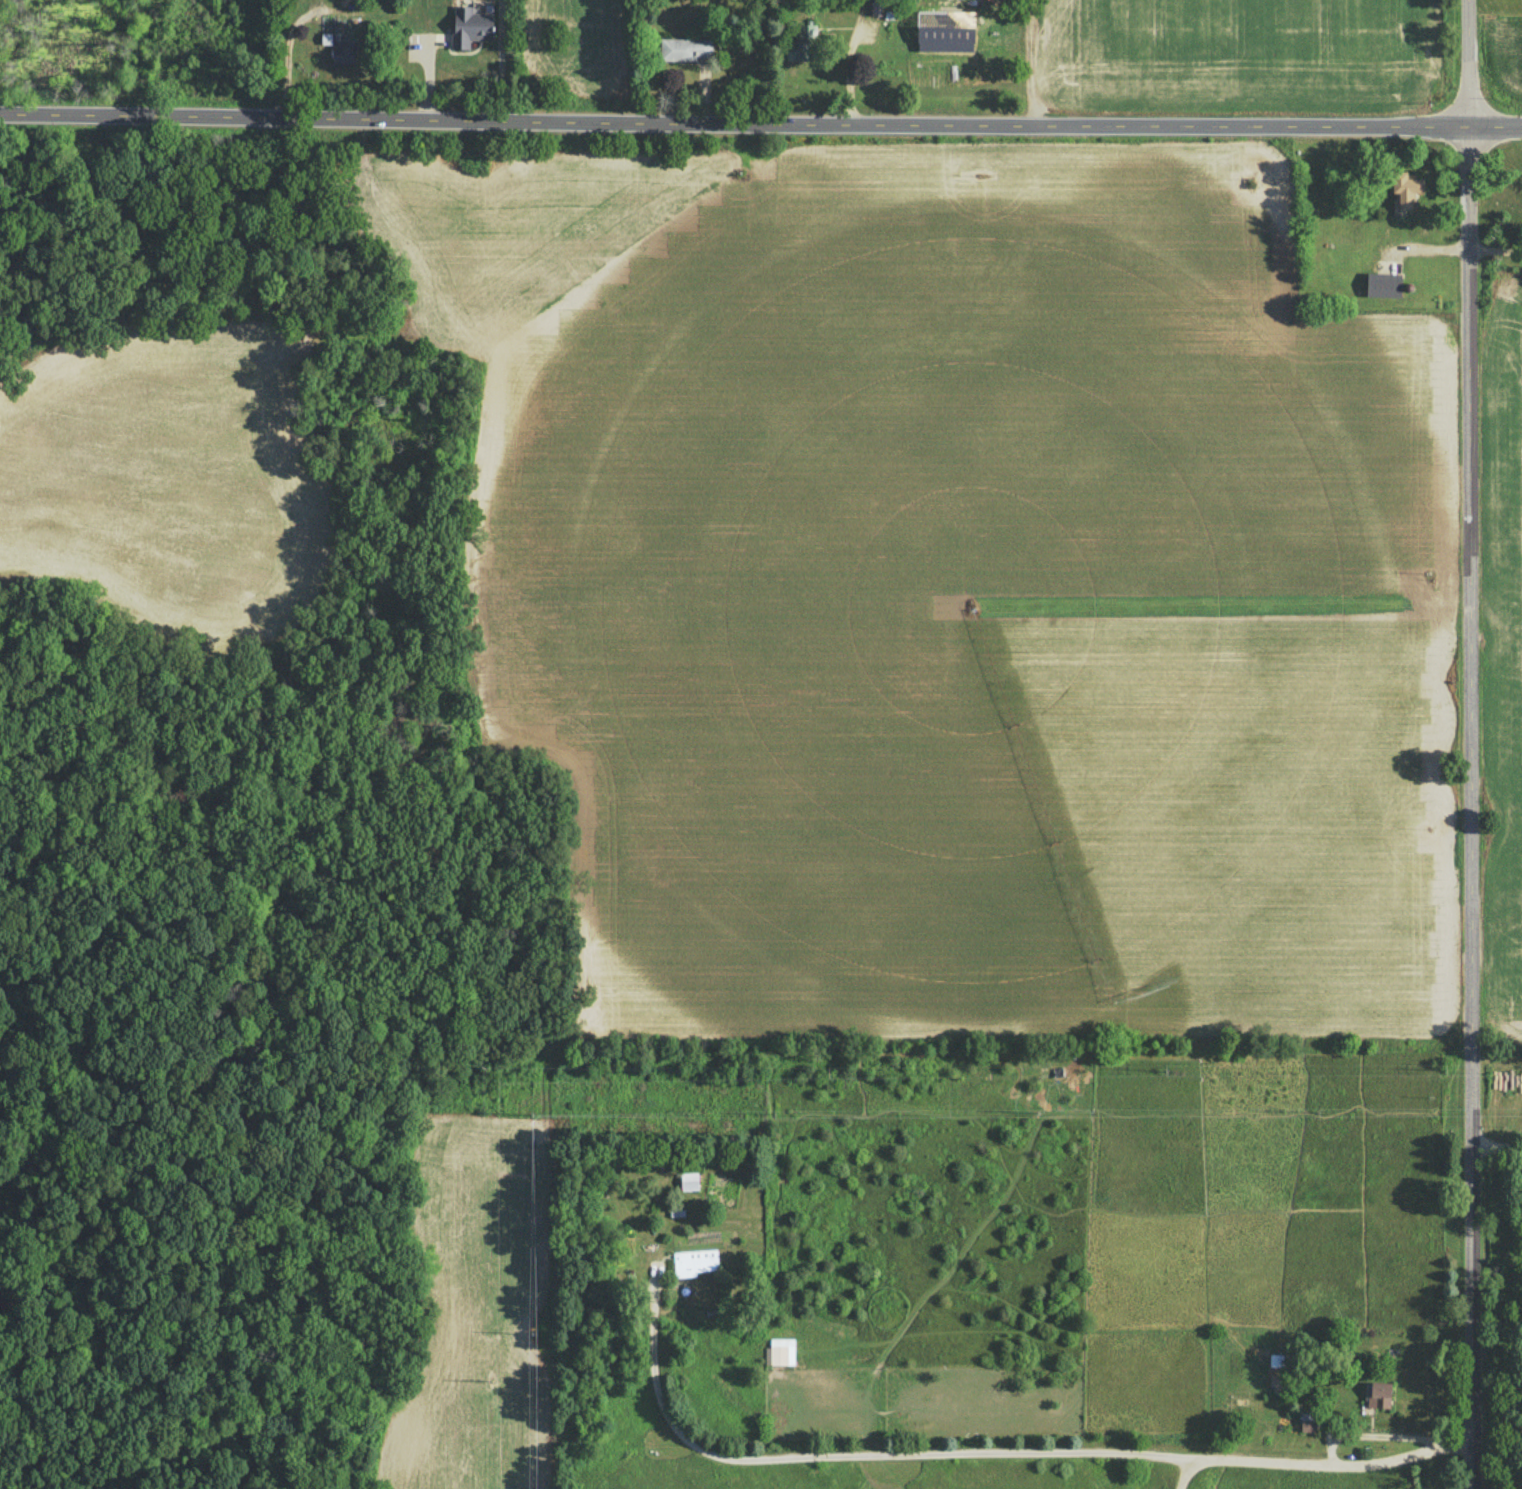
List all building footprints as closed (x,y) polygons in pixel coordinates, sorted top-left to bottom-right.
[(493,13),(473,13),(473,6),(453,5),(452,49),(470,49),(470,40),(493,40),(493,13)] [(786,60),(815,59),(814,24),(795,24),(795,43),(786,43),(786,60)] [(660,39),(660,61),(697,60),(697,56),(712,56),(712,38),(660,39)] [(1393,215),(1405,215),(1405,209),(1413,209),(1413,192),(1423,192),(1423,177),(1407,178),(1407,171),(1392,171),(1393,215)] [(1366,296),(1401,297),(1401,273),(1367,272),(1366,296)] [(698,1190),(698,1172),(680,1172),(681,1190),(698,1190)] [(696,1278),(696,1271),(718,1270),(717,1249),(673,1251),(674,1279),(696,1278)] [(794,1338),(770,1338),(770,1364),(794,1364),(794,1338)] [(1390,1407),(1390,1382),(1369,1381),(1369,1407),(1390,1407)]
